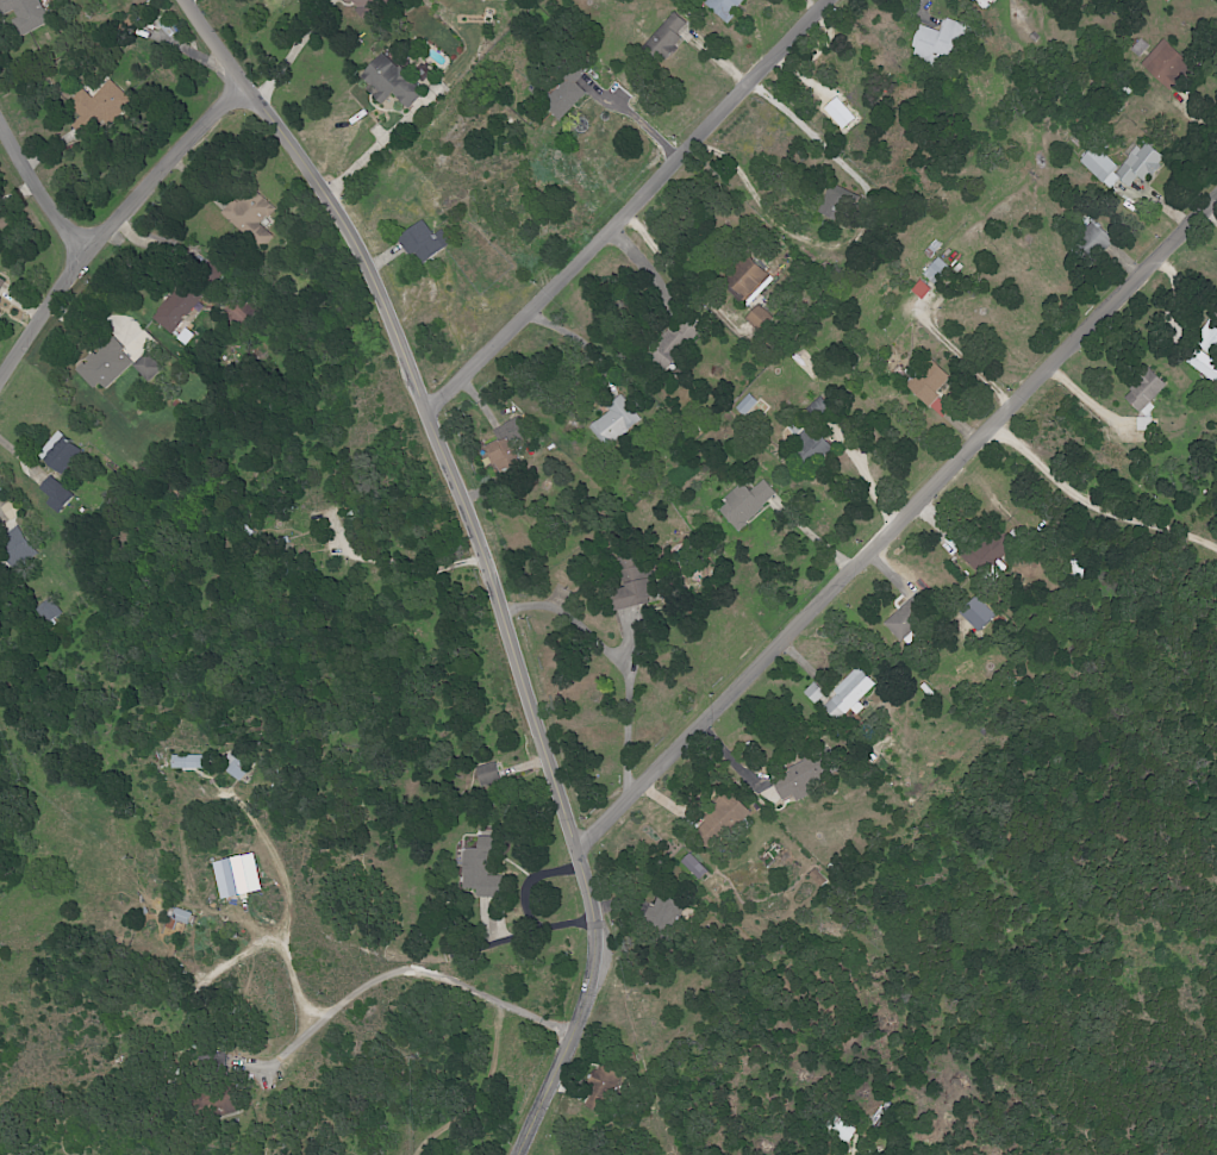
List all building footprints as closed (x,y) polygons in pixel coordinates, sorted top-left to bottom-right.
[(9,13),(18,36),(48,23),(38,0),(0,0),(0,16),(9,13)] [(383,2),(382,0),(350,0),(358,15),(383,2)] [(703,4),(724,23),(745,0),(707,0),(703,4)] [(646,46),(661,60),(691,27),(675,13),(646,46)] [(919,25),(909,54),(947,66),(955,41),(965,45),(971,27),(945,19),(941,32),(919,25)] [(1139,64),(1167,90),(1190,65),(1162,39),(1139,64)] [(391,94),(405,108),(422,92),(383,52),(357,78),(382,103),(391,94)] [(582,75),(574,68),(541,103),(559,120),(585,92),(574,83),(582,75)] [(91,98),(81,89),(66,104),(86,123),(93,115),(107,129),(133,101),(109,79),(91,98)] [(822,108),(842,130),(855,118),(836,97),(822,108)] [(1164,158),(1144,140),(1119,168),(1093,145),(1079,161),(1110,189),(1119,180),(1128,188),(1137,177),(1141,180),(1148,173),(1150,175),(1164,158)] [(273,208),(250,186),(234,203),(231,200),(219,213),(260,251),(273,237),(258,224),(273,208)] [(433,235),(419,219),(397,239),(422,266),(448,242),(437,231),(433,235)] [(1070,249),(1088,266),(1113,240),(1095,223),(1070,249)] [(922,273),(935,287),(951,271),(938,257),(922,273)] [(772,279),(755,263),(728,292),(741,304),(754,290),(758,294),(772,279)] [(922,300),(931,289),(919,280),(910,291),(922,300)] [(155,323),(176,335),(199,292),(178,281),(155,323)] [(236,295),(221,314),(240,329),(256,311),(236,295)] [(759,332),(772,320),(758,304),(745,317),(759,332)] [(1216,306),(1193,344),(1216,358),(1216,306)] [(134,362),(109,337),(74,370),(92,389),(98,383),(105,390),(134,362)] [(1216,385),(1216,364),(1196,348),(1186,362),(1216,385)] [(148,383),(162,370),(147,353),(132,366),(148,383)] [(951,376),(929,358),(905,388),(927,406),(951,376)] [(1166,384),(1147,366),(1127,387),(1131,391),(1123,398),(1139,413),(1166,384)] [(640,420),(620,394),(608,404),(612,409),(588,427),(604,448),(640,420)] [(735,409),(745,417),(757,401),(747,394),(735,409)] [(807,469),(831,448),(811,425),(787,447),(807,469)] [(40,459),(60,476),(81,452),(61,435),(40,459)] [(518,460),(508,437),(484,446),(494,469),(518,460)] [(49,499),(46,501),(58,512),(72,497),(49,475),(37,488),(49,499)] [(749,492),(741,484),(715,509),(737,532),(777,494),(763,479),(749,492)] [(12,571),(36,553),(16,526),(0,538),(0,555),(12,571)] [(613,611),(655,602),(647,564),(622,569),(626,586),(609,590),(613,611)] [(927,610),(911,595),(883,626),(898,640),(927,610)] [(35,610),(47,624),(60,612),(49,598),(35,610)] [(820,706),(837,723),(875,685),(857,668),(820,706)] [(803,690),(812,704),(824,697),(815,683),(803,690)] [(238,782),(249,770),(230,752),(219,765),(238,782)] [(756,785),(767,807),(792,794),(795,800),(828,784),(820,769),(826,766),(820,754),(756,785)] [(171,756),(171,770),(205,769),(205,755),(171,756)] [(482,790),(501,783),(493,762),(474,769),(482,790)] [(699,820),(719,842),(749,813),(729,792),(699,820)] [(502,898),(502,876),(490,876),(490,837),(462,837),(462,890),(475,890),(475,897),(502,898)] [(707,871),(689,853),(680,862),(698,880),(707,871)] [(260,893),(255,855),(212,861),(218,899),(260,893)] [(682,896),(657,892),(654,906),(647,905),(643,923),(676,929),(682,896)] [(609,1068),(590,1069),(590,1095),(609,1095),(609,1068)] [(235,1096),(205,1097),(205,1114),(236,1113),(235,1096)]
